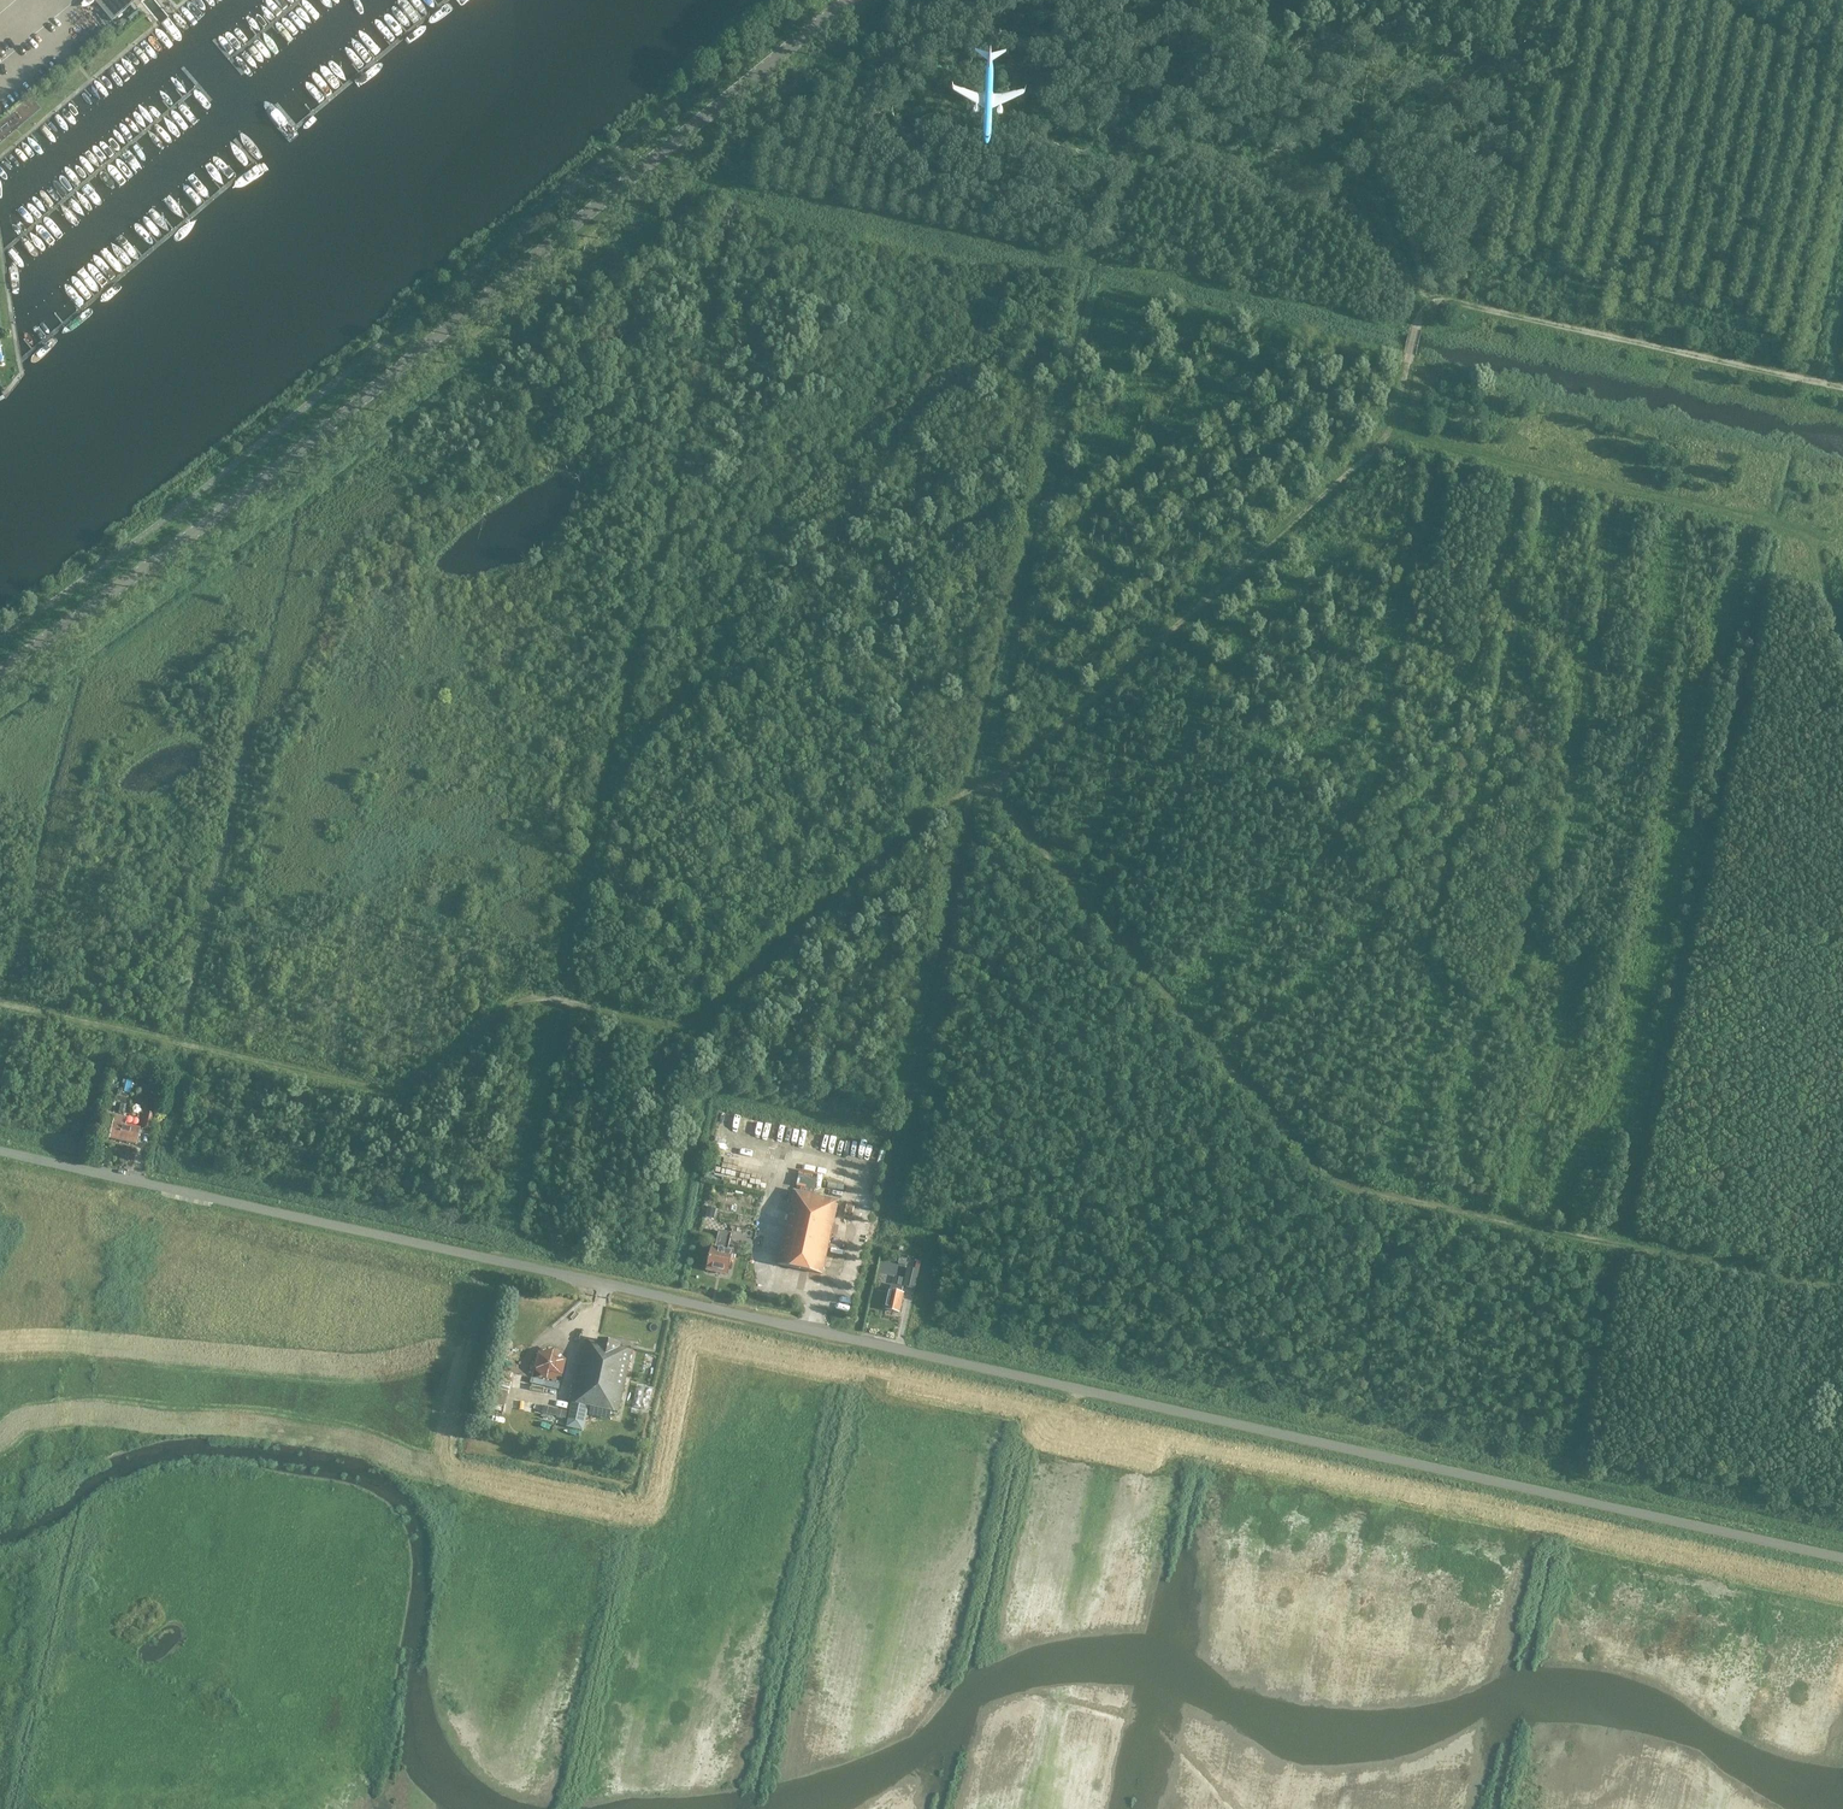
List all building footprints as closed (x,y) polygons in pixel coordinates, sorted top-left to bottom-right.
[(135,2),(133,0),(96,0),(112,20),(135,2)] [(125,1114),(127,1103),(116,1100),(114,1111),(125,1114)] [(151,1129),(155,1114),(144,1112),(141,1127),(151,1129)] [(109,1138),(136,1144),(140,1128),(121,1124),(123,1117),(115,1115),(109,1138)] [(819,1191),(824,1178),(814,1174),(816,1168),(804,1163),(797,1183),(819,1191)] [(826,1168),(825,1173),(839,1178),(841,1174),(826,1168)] [(822,1273),(838,1200),(795,1191),(779,1263),(822,1273)] [(728,1272),(733,1251),(728,1250),(731,1234),(719,1231),(716,1245),(713,1244),(712,1246),(713,1247),(708,1268),(728,1272)] [(919,1270),(921,1263),(920,1263),(921,1262),(917,1261),(915,1269),(907,1267),(903,1286),(915,1289),(919,1270)] [(891,1285),(890,1290),(886,1309),(900,1312),(904,1293),(902,1292),(903,1287),(901,1287),(903,1278),(895,1276),(892,1285),(891,1285)] [(614,1411),(618,1412),(631,1352),(620,1349),(620,1345),(599,1339),(597,1344),(585,1341),(572,1402),(569,1413),(543,1408),(540,1422),(581,1430),(587,1406),(614,1412),(614,1411)] [(533,1370),(546,1382),(562,1376),(566,1359),(553,1348),(537,1354),(533,1370)]
